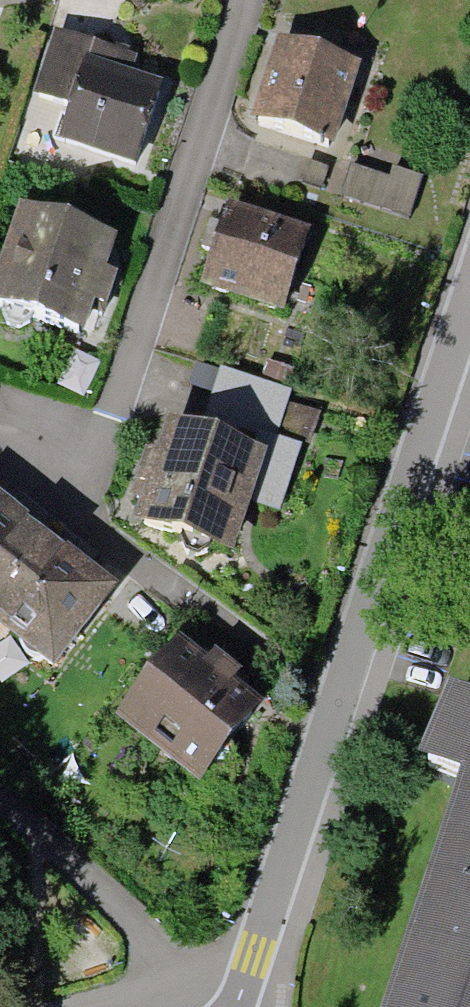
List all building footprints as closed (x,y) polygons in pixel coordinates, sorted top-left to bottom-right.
[(53,154),(134,174),(156,89),(126,81),(131,60),(54,40),(30,131),(57,138),(53,154)] [(251,135),(333,159),(357,77),(276,53),(251,135)] [(368,168),(359,190),(409,210),(418,188),(368,168)] [(82,347),(113,250),(22,221),(0,289),(0,322),(82,347)] [(281,326),(305,249),(216,222),(192,298),(281,326)] [(125,544),(229,577),(254,499),(288,509),(320,408),(215,375),(196,434),(164,424),(125,544)] [(105,603),(0,527),(0,652),(46,685),(105,603)] [(163,654),(253,715),(270,690),(180,629),(163,654)] [(206,810),(263,728),(175,667),(118,749),(206,810)] [(451,690),(420,757),(466,780),(469,782),(469,698),(451,690)] [(466,780),(385,1006),(469,1006),(469,782),(466,780)]
